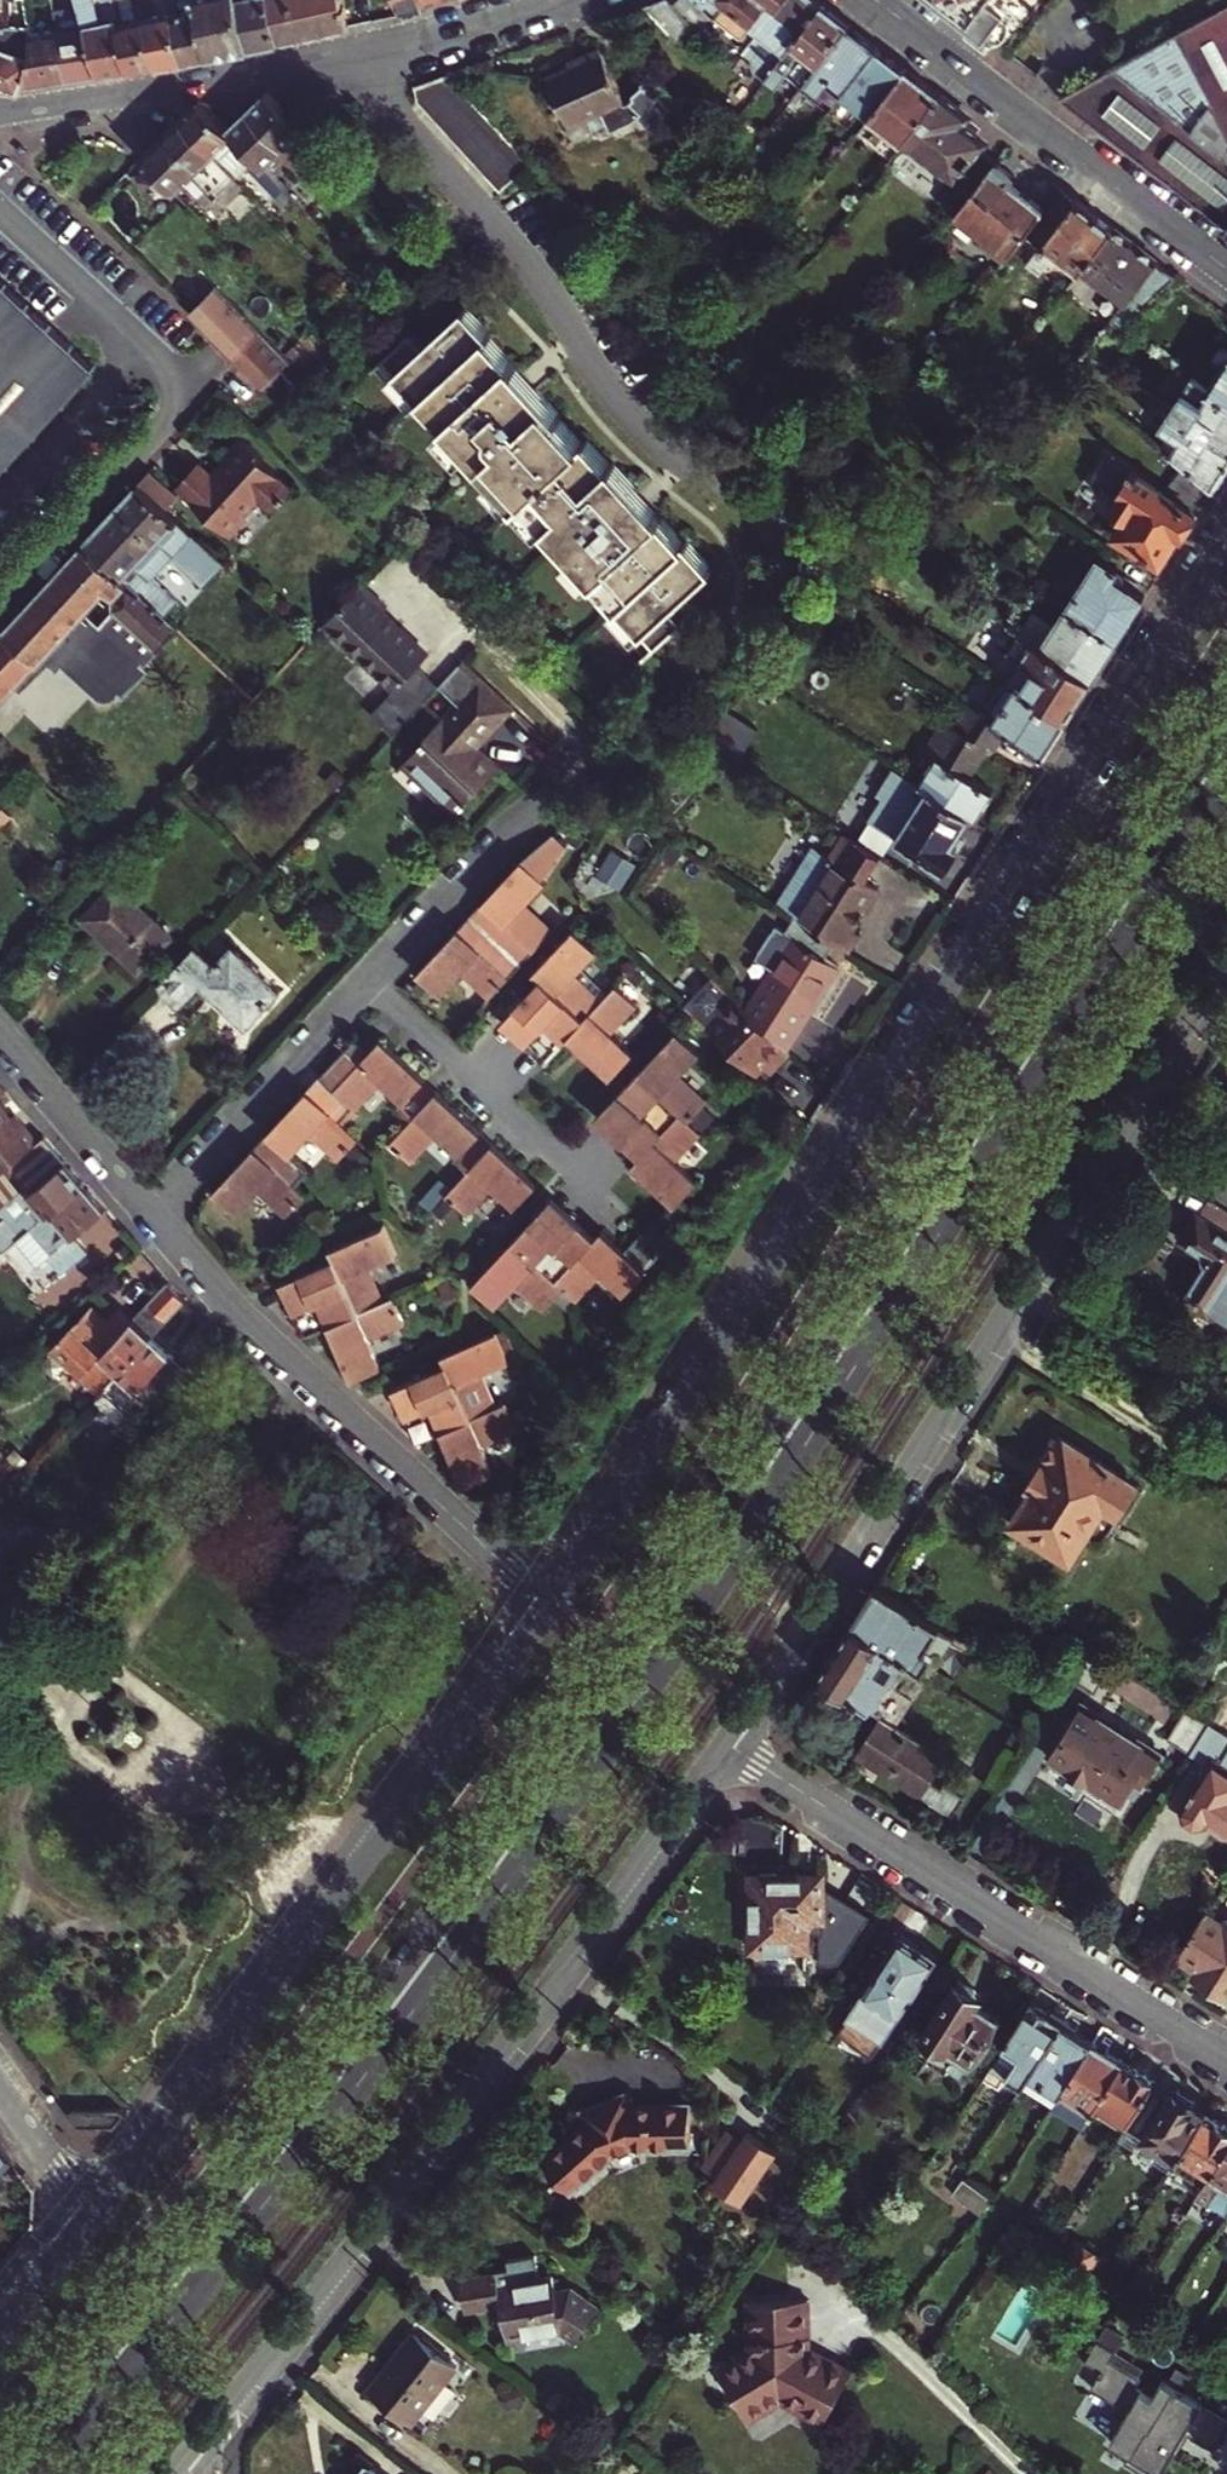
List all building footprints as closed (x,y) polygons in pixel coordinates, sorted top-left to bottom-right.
[(56,5),(61,34),(64,51),(70,80),(100,75),(82,0),(55,0),(56,5)] [(115,0),(82,0),(100,75),(132,69),(115,0)] [(132,69),(158,65),(142,0),(115,0),(132,69)] [(158,65),(184,60),(169,0),(142,0),(158,65)] [(199,0),(169,0),(184,60),(212,54),(199,0)] [(251,48),(242,0),(199,0),(212,54),(251,48)] [(251,48),(281,41),(273,0),(242,0),(251,48)] [(281,41),(349,26),(344,0),(273,0),(281,41)] [(404,10),(431,0),(400,0),(404,10)] [(675,0),(656,0),(644,4),(675,37),(693,22),(675,0)] [(761,27),(780,0),(675,0),(693,22),(696,27),(709,10),(744,35),(754,22),(761,27)] [(821,1),(819,0),(780,0),(761,27),(747,47),(753,52),(756,64),(766,73),(821,1)] [(1000,48),(1036,0),(938,0),(1000,48)] [(804,79),(808,74),(848,22),(821,1),(766,73),(777,81),(788,66),(804,79)] [(1173,32),(1060,93),(1226,221),(1226,3),(1173,32)] [(15,87),(22,87),(31,57),(32,42),(32,40),(32,26),(8,20),(3,18),(0,24),(0,81),(15,87)] [(848,22),(808,74),(821,84),(827,76),(843,88),(876,44),(848,22)] [(30,87),(70,80),(64,51),(61,34),(32,40),(32,42),(31,57),(22,87),(30,87)] [(876,44),(843,88),(832,102),(862,125),(870,114),(906,67),(876,44)] [(636,110),(647,122),(677,95),(651,68),(643,76),(642,83),(623,100),(601,51),(544,76),(565,122),(573,118),(579,133),(595,126),(597,132),(625,119),(636,110)] [(777,81),(793,94),(804,79),(788,66),(777,81)] [(903,139),(939,92),(906,67),(870,114),(903,139)] [(504,191),(532,164),(449,74),(420,100),(504,191)] [(305,176),(329,154),(288,111),(268,91),(229,129),(265,166),(281,151),(305,176)] [(965,112),(939,92),(903,139),(953,177),(939,196),(957,210),(996,160),(977,145),(982,138),(959,120),(965,112)] [(265,166),(229,129),(200,99),(183,116),(216,149),(238,173),(249,164),(279,194),(286,187),(265,166)] [(202,163),(216,149),(183,116),(143,154),(201,214),(232,185),(223,176),(215,176),(202,163)] [(996,160),(957,210),(985,231),(978,240),(1003,259),(1026,230),(1044,206),(1008,178),(1012,172),(996,160)] [(1044,206),(1026,230),(1041,241),(1027,260),(1039,269),(1053,250),(1079,270),(1081,267),(1113,225),(1060,185),(1044,206)] [(1155,258),(1113,225),(1081,267),(1123,300),(1155,258)] [(1139,306),(1173,272),(1155,258),(1123,300),(1108,321),(1125,331),(1139,306)] [(0,281),(0,466),(92,366),(0,281)] [(218,284),(192,309),(245,364),(271,339),(218,284)] [(413,332),(375,368),(509,513),(513,510),(648,656),(684,622),(672,608),(714,569),(613,463),(611,465),(588,440),(584,443),(561,419),(563,417),(490,338),(493,335),(467,307),(425,345),(413,332)] [(1226,396),(1226,347),(1219,341),(1214,347),(1225,355),(1207,384),(1226,396)] [(300,381),(286,366),(265,385),(280,400),(300,381)] [(1207,384),(1190,373),(1170,404),(1226,441),(1226,396),(1207,384)] [(1170,404),(1157,424),(1170,432),(1163,442),(1187,461),(1214,483),(1226,462),(1226,441),(1170,404)] [(199,457),(176,481),(229,532),(245,515),(246,507),(256,497),(263,503),(275,503),(291,484),(255,450),(257,447),(240,431),(221,450),(224,454),(210,468),(199,457)] [(1187,461),(1172,482),(1164,491),(1150,482),(1116,461),(1098,493),(1114,503),(1113,505),(1120,510),(1116,516),(1125,522),(1118,534),(1159,561),(1178,530),(1182,533),(1196,511),(1191,508),(1197,498),(1202,501),(1214,483),(1187,461)] [(150,465),(137,480),(162,504),(176,489),(150,465)] [(1156,472),(1150,482),(1164,491),(1172,482),(1156,472)] [(162,504),(137,480),(84,537),(155,603),(168,589),(150,572),(182,539),(195,552),(204,543),(162,504)] [(0,628),(0,698),(46,649),(54,657),(57,654),(102,696),(121,696),(149,665),(142,659),(155,645),(159,649),(180,626),(159,607),(155,603),(84,537),(0,628)] [(1118,636),(1144,594),(1112,574),(1117,567),(1097,555),(1067,603),(1118,636)] [(358,579),(321,619),(392,685),(369,710),(391,731),(436,683),(413,662),(425,649),(380,608),(384,603),(358,579)] [(171,593),(168,589),(155,603),(159,607),(171,593)] [(1036,612),(1024,632),(1093,675),(1118,636),(1067,603),(1054,623),(1036,612)] [(1009,677),(1018,682),(1068,714),(1093,675),(1024,632),(1020,630),(1010,646),(1022,654),(1009,677)] [(445,720),(440,715),(421,735),(424,738),(403,761),(454,809),(506,757),(485,737),(480,732),(488,724),(493,728),(513,706),(461,657),(436,683),(454,700),(448,706),(453,711),(445,720)] [(1018,682),(1009,677),(985,715),(993,721),(1018,682)] [(1068,714),(1018,682),(993,721),(1006,728),(1044,752),(1068,714)] [(985,715),(967,704),(956,722),(946,717),(927,747),(937,752),(919,781),(926,785),(970,812),(975,816),(993,787),(963,769),(968,761),(971,763),(986,740),(995,746),(1006,728),(993,721),(985,715)] [(453,711),(448,706),(440,715),(445,720),(453,711)] [(729,709),(709,741),(738,760),(759,728),(729,709)] [(480,732),(485,737),(493,728),(488,724),(480,732)] [(970,812),(926,785),(903,821),(878,806),(870,819),(946,865),(958,845),(953,842),(970,812)] [(845,941),(848,943),(859,925),(852,921),(878,878),(866,871),(880,849),(842,825),(829,845),(813,835),(774,896),(800,913),(845,941)] [(616,884),(626,858),(608,851),(598,877),(616,884)] [(516,960),(545,929),(519,904),(541,881),(518,860),(465,914),(516,960)] [(113,879),(80,914),(137,970),(171,935),(113,879)] [(800,913),(745,1002),(772,1029),(795,992),(812,1003),(841,955),(838,952),(845,941),(800,913)] [(459,968),(486,993),(516,960),(465,914),(418,966),(415,970),(437,991),(459,968)] [(531,974),(541,984),(584,1023),(604,1002),(574,974),(594,953),(571,932),(531,974)] [(247,1021),(276,989),(231,947),(214,965),(192,945),(155,984),(177,1006),(203,979),(247,1021)] [(681,996),(755,1064),(761,1058),(767,1052),(774,1058),(787,1043),(772,1029),(745,1002),(709,968),(681,996)] [(502,1025),(505,1028),(545,1065),(567,1042),(584,1023),(541,984),(502,1025)] [(610,1081),(633,1057),(611,1037),(636,1009),(615,990),(604,1002),(584,1023),(567,1042),(610,1081)] [(675,1030),(637,1072),(679,1111),(689,1120),(708,1099),(681,1074),(700,1053),(675,1030)] [(352,1037),(319,1071),(352,1101),(375,1077),(400,1100),(421,1076),(377,1035),(365,1048),(352,1037)] [(774,1058),(767,1052),(761,1058),(768,1064),(774,1058)] [(83,1074),(77,1067),(70,1074),(76,1081),(83,1074)] [(338,1153),(357,1132),(339,1115),(352,1101),(319,1071),(268,1127),(292,1149),(312,1128),(338,1153)] [(640,1156),(679,1111),(637,1072),(629,1081),(598,1115),(640,1156)] [(477,1128),(421,1076),(400,1100),(396,1104),(407,1114),(387,1136),(410,1157),(434,1130),(456,1151),(477,1128)] [(97,1092),(91,1098),(97,1105),(104,1099),(97,1092)] [(6,1165),(36,1139),(14,1111),(10,1114),(0,1102),(0,1170),(6,1165)] [(674,1158),(700,1131),(689,1120),(679,1111),(640,1156),(632,1164),(673,1203),(695,1178),(674,1158)] [(286,1209),(306,1189),(294,1178),(308,1164),(292,1149),(268,1127),(213,1185),(237,1207),(258,1184),(286,1209)] [(465,1167),(444,1191),(465,1211),(490,1183),(513,1206),(534,1182),(477,1128),(456,1151),(453,1155),(465,1167)] [(5,1213),(0,1218),(0,1244),(3,1248),(20,1234),(82,1179),(43,1133),(36,1139),(6,1165),(0,1170),(0,1207),(5,1213)] [(72,1231),(104,1204),(82,1179),(20,1234),(55,1274),(86,1247),(72,1231)] [(549,1196),(528,1218),(511,1237),(552,1276),(591,1235),(549,1196)] [(1212,1202),(1185,1238),(1206,1252),(1208,1265),(1187,1298),(1210,1314),(1226,1287),(1226,1210),(1212,1202)] [(384,1222),(346,1239),(331,1246),(335,1255),(359,1309),(385,1298),(370,1265),(398,1254),(384,1222)] [(561,1285),(570,1293),(594,1267),(618,1290),(640,1266),(636,1262),(621,1247),(598,1226),(591,1235),(552,1276),(561,1285)] [(638,1229),(621,1247),(636,1262),(654,1244),(638,1229)] [(552,1276),(511,1237),(472,1280),(494,1302),(516,1279),(543,1304),(561,1285),(552,1276)] [(359,1309),(335,1255),(308,1268),(282,1280),(305,1333),(328,1323),(359,1309)] [(183,1297),(166,1278),(131,1318),(116,1304),(104,1317),(87,1302),(47,1347),(49,1350),(37,1364),(52,1377),(64,1364),(97,1393),(150,1333),(183,1297)] [(352,1376),(382,1362),(370,1335),(404,1320),(393,1294),(385,1298),(359,1309),(328,1323),(352,1376)] [(507,1353),(494,1325),(443,1347),(446,1355),(468,1409),(495,1397),(481,1365),(507,1353)] [(187,1365),(150,1333),(97,1393),(96,1395),(119,1416),(142,1390),(154,1402),(187,1365)] [(468,1409),(446,1355),(415,1369),(392,1379),(414,1431),(439,1421),(468,1409)] [(462,1475),(480,1467),(491,1462),(479,1434),(514,1418),(503,1393),(495,1397),(468,1409),(439,1421),(462,1475)] [(1015,1522),(1071,1559),(1090,1534),(1105,1544),(1142,1486),(1063,1435),(1031,1484),(1037,1487),(1015,1522)] [(880,1586),(855,1625),(908,1660),(927,1672),(937,1655),(943,1660),(954,1643),(959,1637),(880,1586)] [(855,1625),(822,1675),(881,1713),(898,1687),(905,1691),(909,1685),(906,1683),(913,1671),(904,1665),(908,1660),(855,1625)] [(959,1637),(954,1643),(970,1654),(968,1657),(974,1661),(981,1650),(959,1637)] [(1101,1743),(1117,1719),(1088,1700),(1053,1754),(1091,1779),(1111,1749),(1101,1743)] [(1215,1724),(1190,1708),(1171,1738),(1196,1754),(1215,1724)] [(120,1710),(116,1711),(103,1726),(104,1731),(110,1736),(116,1736),(128,1720),(127,1716),(120,1710)] [(934,1781),(949,1757),(883,1714),(859,1753),(956,1817),(970,1795),(947,1781),(944,1787),(934,1781)] [(1111,1749),(1091,1779),(1124,1800),(1142,1772),(1149,1777),(1166,1751),(1117,1719),(1101,1743),(1111,1749)] [(1226,1757),(1226,1731),(1215,1724),(1196,1754),(1213,1765),(1186,1808),(1187,1820),(1198,1827),(1209,1823),(1213,1816),(1226,1825),(1226,1765),(1223,1763),(1226,1757)] [(962,1850),(969,1854),(976,1845),(968,1840),(962,1850)] [(754,1877),(754,1925),(749,1930),(749,1942),(753,1946),(754,1952),(786,1953),(786,1947),(805,1947),(805,1932),(805,1922),(819,1922),(819,1932),(845,1932),(846,1894),(822,1894),(822,1875),(777,1875),(774,1871),(759,1871),(754,1877)] [(1208,1915),(1182,1955),(1209,1973),(1204,1979),(1226,1994),(1226,1926),(1208,1915)] [(805,1922),(805,1932),(819,1932),(819,1922),(805,1922)] [(901,1931),(836,2030),(837,2031),(834,2035),(863,2054),(865,2049),(873,2054),(938,1954),(901,1931)] [(980,1995),(959,1981),(914,2051),(947,2073),(951,2066),(962,2073),(1000,2014),(977,2000),(980,1995)] [(1031,2073),(1074,2007),(1060,1998),(1049,2013),(1031,2001),(990,2065),(1023,2086),(1031,2073)] [(1061,2092),(1094,2041),(1076,2030),(1089,2016),(1074,2007),(1031,2073),(1056,2089),(1061,2092)] [(1098,2034),(1094,2041),(1061,2092),(1054,2104),(1086,2124),(1095,2109),(1126,2060),(1108,2049),(1112,2043),(1098,2034)] [(1139,2069),(1126,2060),(1095,2109),(1102,2114),(1104,2109),(1107,2105),(1120,2113),(1118,2118),(1121,2120),(1116,2129),(1123,2133),(1157,2079),(1150,2075),(1148,2070),(1139,2069)] [(1056,2089),(1031,2073),(1023,2086),(1035,2093),(1038,2088),(1052,2096),(1056,2089)] [(1176,2162),(1207,2112),(1195,2104),(1197,2100),(1177,2087),(1175,2091),(1157,2079),(1123,2133),(1122,2135),(1140,2147),(1142,2144),(1175,2165),(1176,2162)] [(693,2141),(691,2103),(631,2107),(628,2097),(582,2108),(585,2119),(539,2154),(550,2167),(545,2171),(550,2179),(555,2175),(564,2187),(613,2150),(628,2146),(693,2141)] [(113,2123),(124,2108),(118,2104),(74,2105),(67,2108),(78,2124),(113,2123)] [(1104,2109),(1118,2118),(1120,2113),(1107,2105),(1104,2109)] [(1226,2149),(1226,2118),(1216,2117),(1207,2112),(1176,2162),(1207,2180),(1226,2149)] [(740,2146),(725,2136),(705,2166),(720,2177),(717,2182),(746,2202),(780,2151),(751,2131),(746,2138),(740,2146)] [(8,2149),(0,2138),(0,2160),(8,2149)] [(1207,2180),(1200,2191),(1226,2208),(1226,2149),(1207,2180)] [(974,2163),(964,2179),(994,2198),(1005,2182),(974,2163)] [(994,2198),(964,2179),(954,2194),(982,2212),(994,2198)] [(1069,2254),(1081,2264),(1091,2271),(1101,2257),(1078,2241),(1069,2254)] [(510,2331),(564,2320),(574,2329),(597,2299),(571,2279),(554,2283),(552,2269),(541,2270),(537,2248),(510,2252),(511,2261),(499,2263),(499,2267),(461,2273),(467,2306),(504,2300),(510,2331)] [(772,2429),(801,2404),(849,2416),(864,2360),(817,2348),(804,2298),(749,2312),(761,2361),(734,2385),(772,2429)] [(416,2327),(370,2386),(414,2421),(460,2363),(416,2327)] [(1202,2403),(1162,2379),(1152,2395),(1135,2385),(1140,2377),(1109,2359),(1114,2350),(1097,2340),(1085,2362),(1101,2371),(1091,2388),(1117,2404),(1114,2409),(1126,2415),(1110,2442),(1129,2453),(1125,2462),(1146,2473),(1160,2473),(1178,2443),(1174,2441),(1181,2429),(1185,2432),(1202,2403)] [(1185,2432),(1215,2449),(1226,2428),(1226,2417),(1202,2403),(1185,2432)] [(363,2473),(379,2473),(370,2466),(363,2473)]
